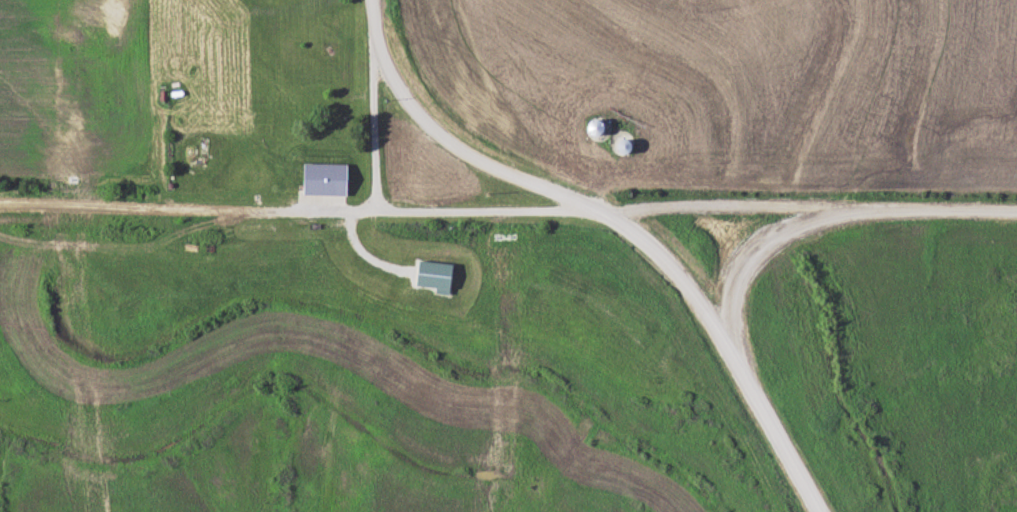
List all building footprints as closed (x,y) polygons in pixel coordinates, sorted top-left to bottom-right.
[(199,159),(210,159),(210,137),(199,137),(199,159)]
